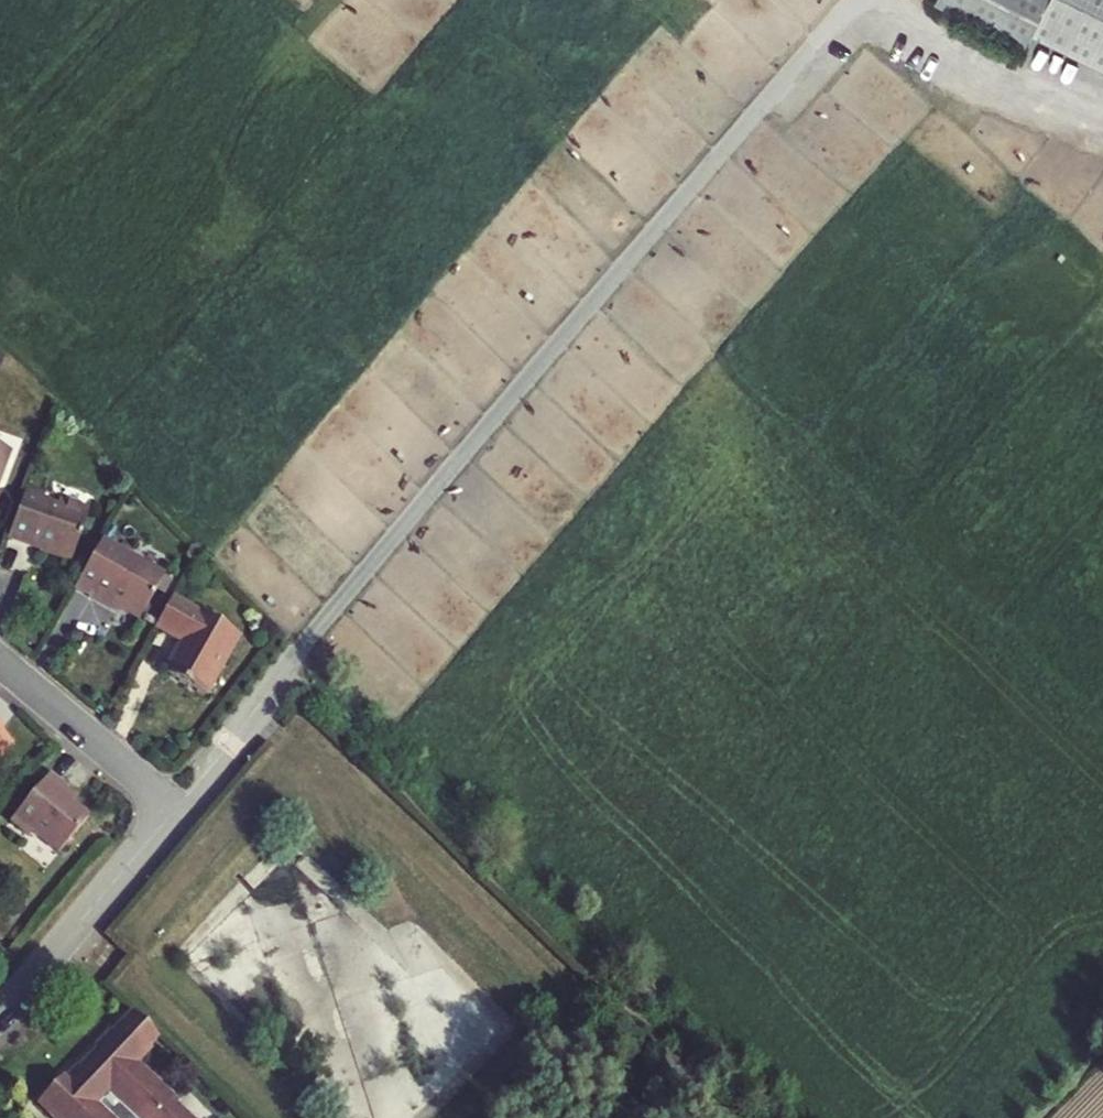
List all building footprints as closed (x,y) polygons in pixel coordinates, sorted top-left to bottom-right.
[(1102,74),(1102,0),(944,0),(1102,74)] [(16,488),(0,530),(0,533),(29,544),(27,550),(59,562),(78,510),(49,499),(46,507),(32,502),(35,495),(16,488)] [(27,550),(29,544),(0,533),(0,539),(27,550)] [(152,582),(90,547),(61,598),(77,607),(82,599),(110,615),(127,625),(152,582)] [(82,599),(77,607),(105,623),(110,615),(82,599)] [(228,642),(162,605),(144,635),(171,650),(154,681),(193,703),(228,642)] [(76,820),(49,797),(55,790),(40,776),(0,822),(0,824),(18,840),(24,833),(47,854),(76,820)] [(131,1017),(111,1038),(108,1036),(92,1053),(95,1055),(66,1085),(63,1082),(35,1110),(43,1117),(180,1117),(179,1117),(182,1114),(139,1073),(156,1056),(153,1053),(160,1046),(131,1017)]
